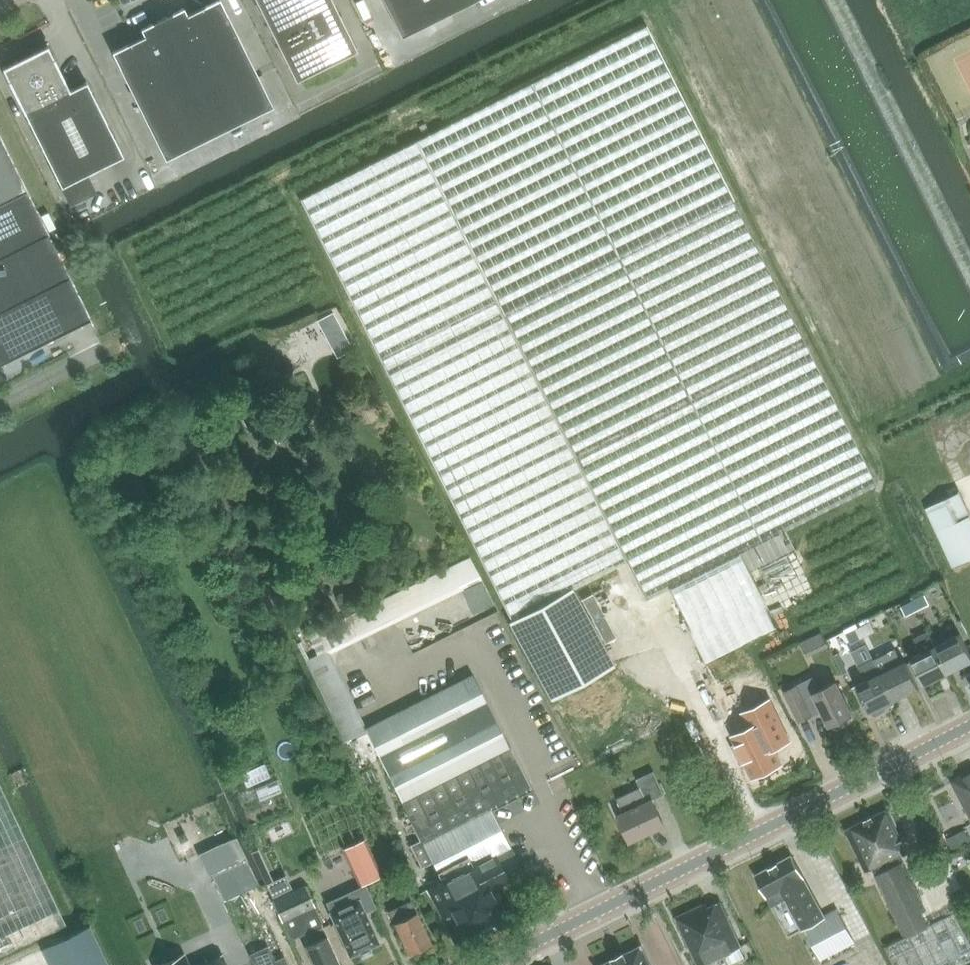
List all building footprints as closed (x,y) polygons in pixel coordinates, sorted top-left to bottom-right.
[(120,67),(165,159),(273,106),(227,13),(227,14),(220,0),(216,0),(204,6),(187,14),(184,7),(172,13),(171,12),(152,22),(153,22),(141,28),(144,35),(127,44),(128,44),(112,51),(120,67)] [(296,80),(357,50),(332,0),(256,0),(296,80)] [(401,36),(474,0),(383,0),(401,36)] [(647,25),(417,140),(576,459),(806,345),(647,25)] [(25,113),(61,186),(123,155),(86,81),(70,89),(69,88),(64,78),(63,75),(62,75),(55,60),(56,60),(54,57),(54,58),(48,47),(49,47),(48,45),(45,46),(35,51),(32,52),(33,53),(18,60),(17,60),(15,61),(5,67),(4,66),(2,67),(3,70),(4,70),(9,80),(8,80),(9,83),(10,83),(17,97),(17,98),(18,100),(18,99),(24,110),(24,111),(25,113)] [(0,136),(0,363),(90,318),(0,136)] [(300,198),(512,619),(570,588),(625,559),(576,459),(417,140),(353,172),(300,198)] [(335,320),(317,321),(318,340),(336,339),(335,320)] [(806,345),(576,459),(625,559),(644,597),(667,586),(704,660),(774,625),(746,569),(792,547),(783,529),(875,483),(806,345)] [(925,508),(935,530),(969,515),(969,514),(960,492),(925,508)] [(935,530),(952,567),(969,559),(969,515),(935,530)] [(203,528),(196,538),(204,544),(211,534),(203,528)] [(308,662),(307,662),(339,727),(346,740),(365,730),(365,729),(330,655),(482,582),(471,559),(308,637),(317,657),(308,662)] [(570,588),(512,619),(507,621),(551,699),(613,666),(570,588)] [(913,601),(918,611),(930,605),(925,595),(913,601)] [(913,601),(901,607),(906,617),(918,611),(913,601)] [(863,638),(875,632),(870,622),(858,628),(863,638)] [(863,638),(858,628),(846,634),(851,644),(863,638)] [(821,632),(815,635),(822,650),(828,647),(821,632)] [(911,659),(924,685),(948,672),(935,646),(929,634),(916,640),(922,653),(911,659)] [(935,646),(948,672),(969,662),(969,654),(960,634),(935,646)] [(866,644),(852,651),(860,668),(866,681),(856,686),(869,712),(871,711),(872,714),(876,715),(885,711),(886,708),(884,704),(894,700),(881,673),(874,661),(874,659),(866,644)] [(895,648),(874,659),(874,661),(881,673),(894,700),(918,687),(905,661),(902,663),(895,648)] [(472,936),(474,940),(516,918),(499,886),(509,881),(496,855),(510,848),(490,809),(530,788),(472,674),(369,727),(365,729),(365,730),(407,813),(406,813),(420,840),(410,845),(421,868),(433,862),(443,882),(429,889),(457,944),(472,936)] [(799,721),(822,710),(829,725),(831,725),(832,727),(836,729),(847,723),(848,719),(847,717),(852,714),(836,682),(819,690),(812,678),(784,692),(799,721)] [(732,747),(740,764),(745,761),(753,776),(781,763),(773,748),(788,740),(769,701),(743,713),(750,728),(733,736),(737,744),(732,747)] [(265,764),(241,774),(246,787),(270,776),(265,764)] [(623,812),(618,814),(630,842),(665,826),(653,799),(664,794),(654,771),(637,779),(640,787),(617,798),(623,812)] [(951,781),(969,817),(969,771),(951,781)] [(277,779),(255,788),(260,801),(282,792),(277,779)] [(66,923),(0,785),(0,955),(66,923)] [(329,789),(324,800),(335,805),(340,794),(329,789)] [(886,809),(845,829),(866,872),(907,851),(886,809)] [(965,830),(947,839),(952,849),(969,841),(965,830)] [(364,838),(342,849),(359,885),(382,875),(364,838)] [(791,855),(790,856),(756,875),(755,875),(755,876),(756,876),(772,906),(790,896),(806,926),(804,927),(822,959),(854,942),(837,909),(836,909),(837,911),(825,917),(792,857),(792,856),(791,855)] [(876,875),(906,937),(928,926),(921,912),(926,910),(902,862),(876,875)] [(285,874),(266,884),(273,896),(292,887),(285,874)] [(295,914),(309,944),(306,945),(315,964),(340,964),(321,926),(323,925),(305,885),(272,901),(281,921),(295,914)] [(331,911),(330,912),(330,914),(330,913),(349,954),(350,956),(351,955),(360,951),(361,952),(369,948),(369,947),(377,943),(378,943),(379,942),(378,941),(365,911),(375,907),(365,885),(350,892),(354,901),(331,911)] [(389,912),(399,932),(408,953),(431,942),(411,901),(389,912)] [(676,917),(696,961),(698,964),(700,964),(741,946),(720,902),(708,907),(706,903),(676,917)] [(885,947),(894,964),(958,964),(969,959),(969,943),(955,913),(928,926),(906,937),(885,947)] [(89,926),(42,948),(50,964),(107,964),(89,926)] [(249,954),(254,964),(287,964),(283,956),(274,961),(267,946),(249,954)] [(642,948),(642,946),(640,947),(624,954),(624,953),(622,954),(622,955),(615,959),(614,957),(613,958),(613,960),(602,964),(650,964),(642,948)] [(221,953),(207,960),(205,958),(189,964),(184,954),(184,953),(182,953),(157,964),(227,964),(221,953)]
